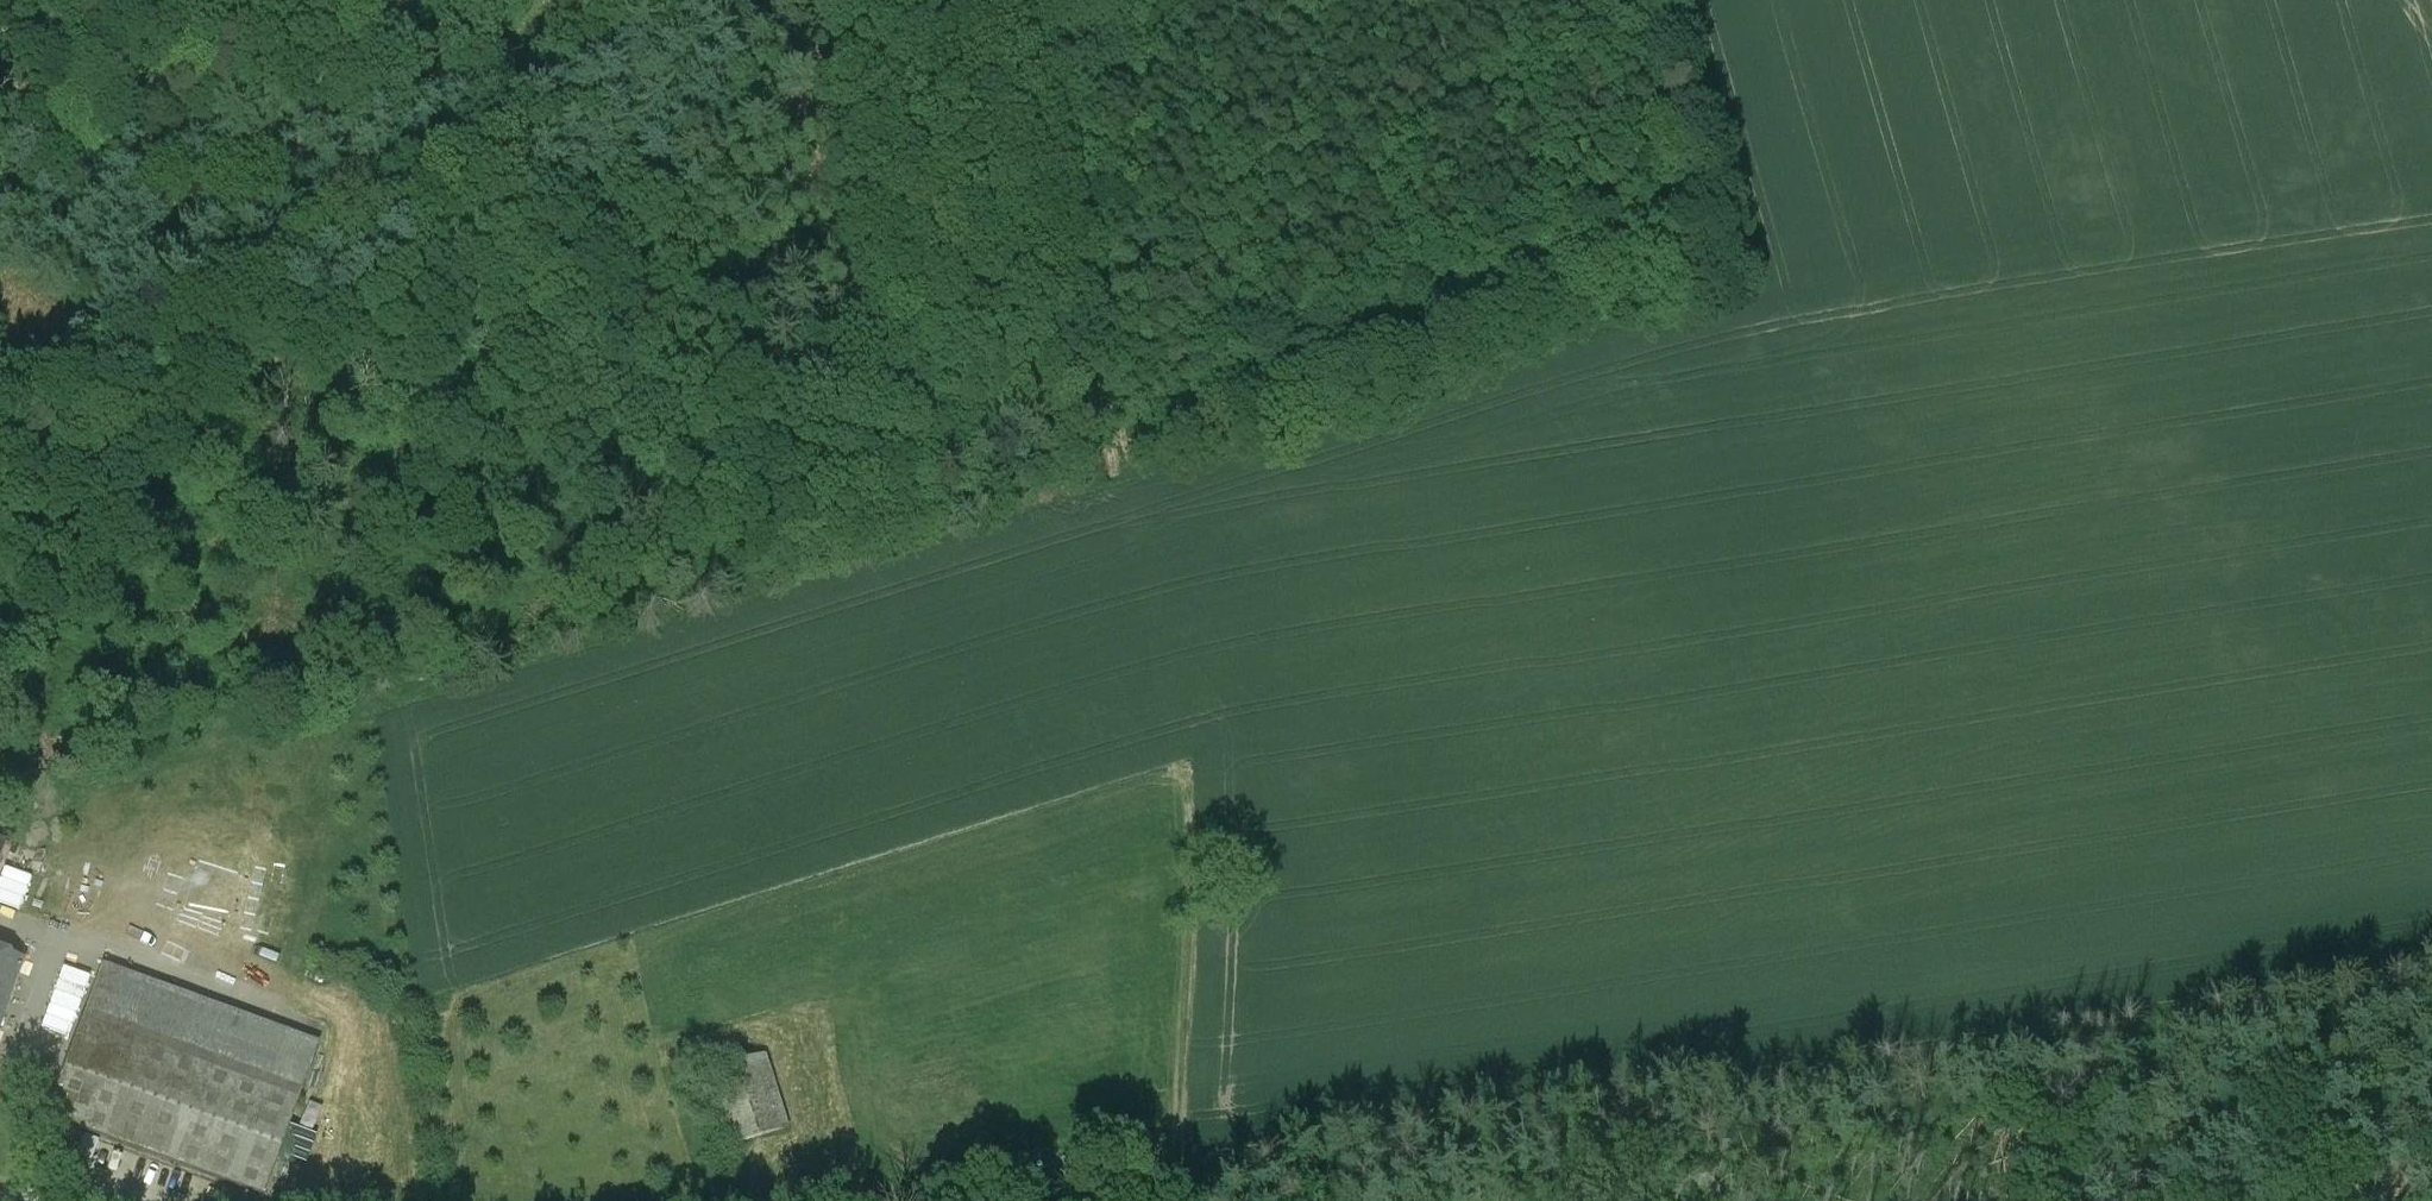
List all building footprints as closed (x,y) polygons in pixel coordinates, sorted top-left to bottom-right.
[(24,959),(0,950),(0,1024),(24,959)] [(102,967),(81,1023),(298,1102),(319,1045),(102,967)] [(298,1102),(81,1023),(47,1118),(264,1197),(298,1102)] [(762,1056),(707,1073),(730,1147),(786,1130),(762,1056)]
